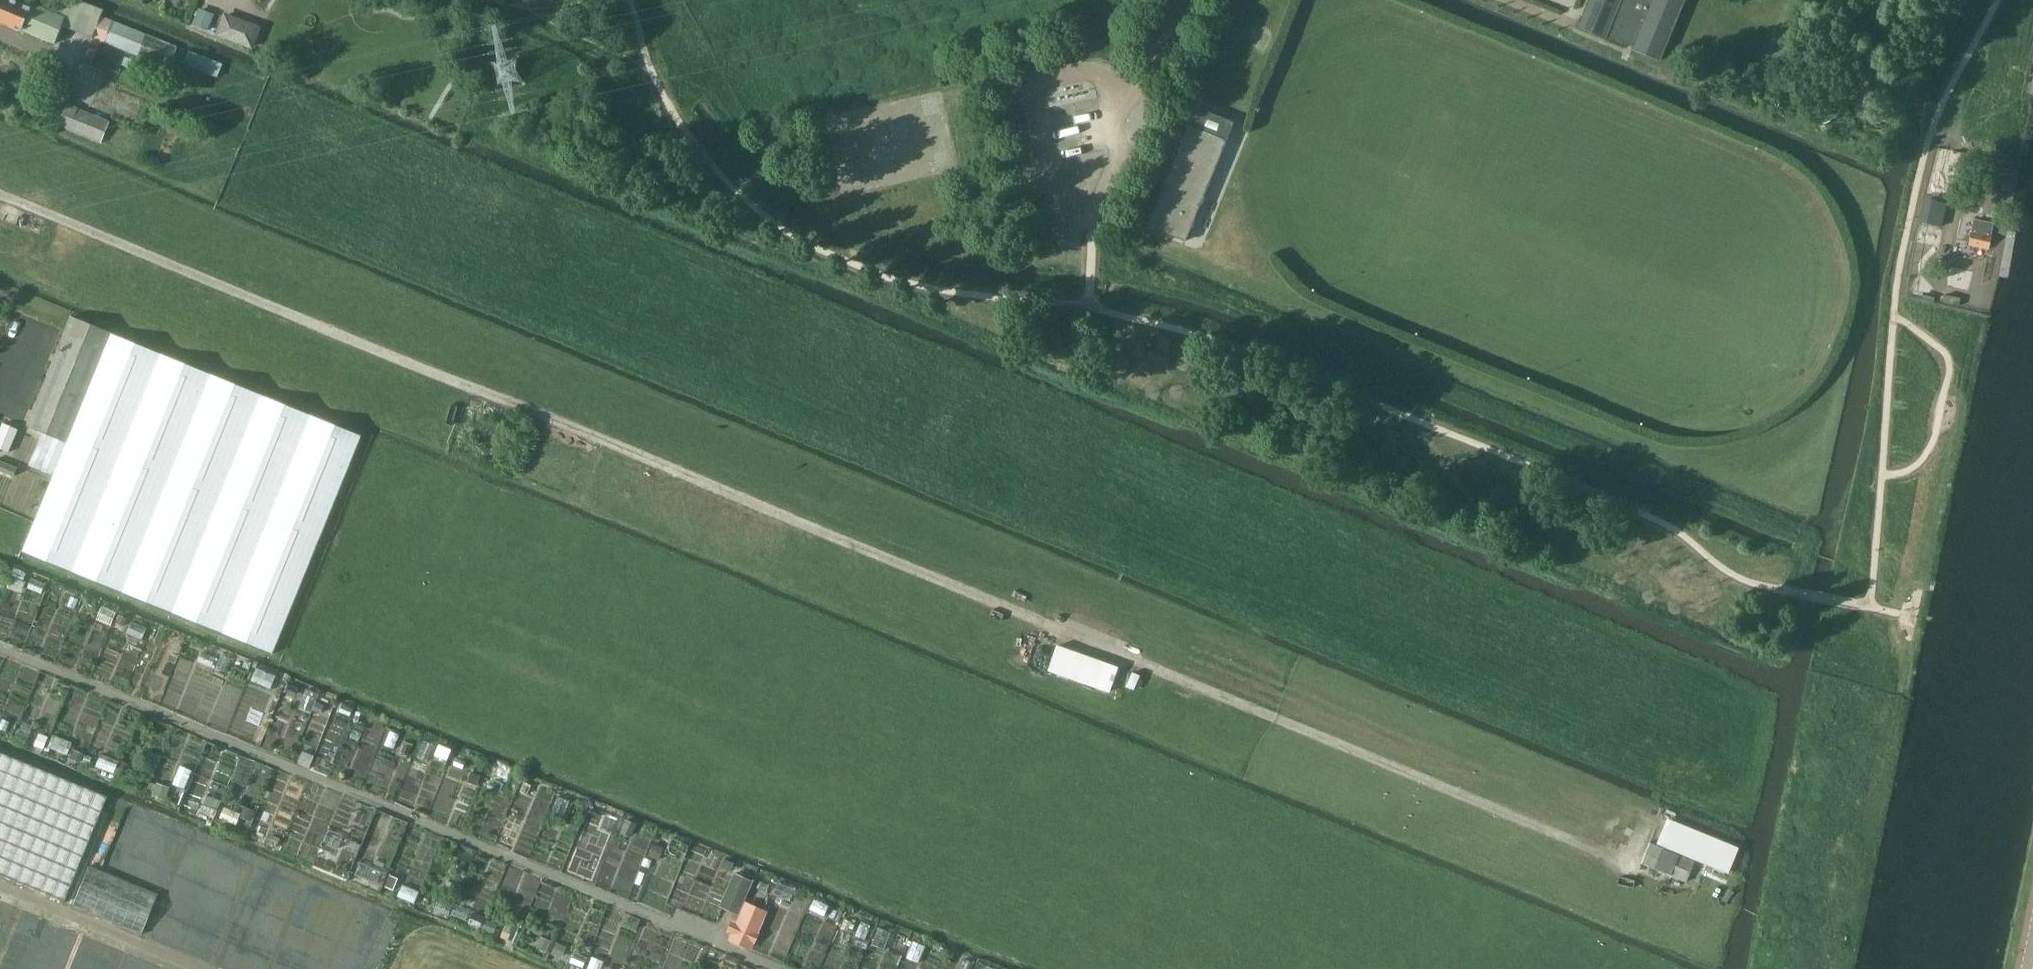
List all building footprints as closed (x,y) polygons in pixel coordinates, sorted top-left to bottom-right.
[(146,34),(102,16),(104,10),(80,0),(57,0),(52,13),(30,4),(28,9),(5,0),(0,0),(0,24),(51,44),(59,24),(93,38),(84,59),(93,62),(101,41),(137,56),(146,34)] [(1683,0),(1589,0),(1578,27),(1607,38),(1607,37),(1631,47),(1630,48),(1659,60),(1668,38),(1683,0)] [(195,20),(210,26),(215,12),(200,7),(195,20)] [(225,10),(216,33),(255,46),(263,23),(225,10)] [(169,68),(178,46),(146,34),(137,56),(169,68)] [(218,77),(223,64),(189,50),(183,64),(218,77)] [(101,143),(110,121),(66,103),(57,125),(101,143)] [(1196,108),(1189,125),(1184,137),(1221,153),(1233,123),(1196,108)] [(1186,241),(1219,159),(1181,144),(1148,225),(1186,241)] [(1945,218),(1948,198),(1926,194),(1923,214),(1945,218)] [(1990,236),(1992,225),(1975,221),(1969,246),(1987,250),(1991,236),(1990,236)] [(53,475),(22,552),(273,654),(362,436),(111,333),(71,317),(27,424),(43,431),(29,465),(53,475)] [(0,429),(0,449),(9,452),(19,429),(3,423),(0,429)] [(1098,672),(1105,653),(1074,642),(1071,649),(1060,645),(1052,667),(1064,671),(1068,660),(1098,672)] [(1094,685),(1098,673),(1082,668),(1078,679),(1094,685)] [(65,902),(108,796),(0,752),(0,876),(65,902)] [(1650,841),(1695,860),(1731,875),(1746,840),(1667,808),(1664,807),(1650,841)] [(1641,863),(1686,882),(1695,860),(1650,841),(1641,863)] [(73,905),(142,933),(159,893),(90,865),(73,905)] [(754,880),(735,872),(719,906),(738,915),(754,880)] [(768,912),(745,901),(736,922),(732,920),(726,932),(731,934),(728,940),(750,950),(753,943),(754,944),(760,932),(759,932),(768,912)]
